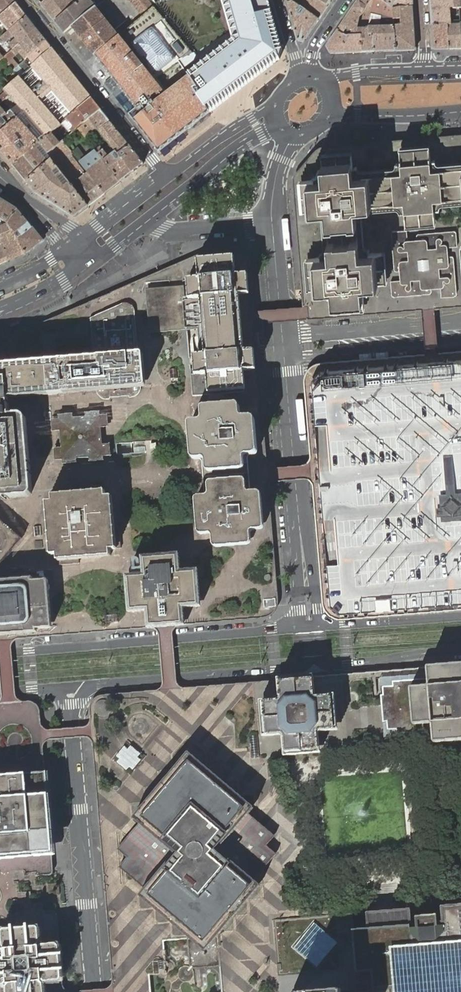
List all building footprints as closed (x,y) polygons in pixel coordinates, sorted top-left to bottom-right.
[(13,0),(0,0),(0,17),(16,3),(13,0)] [(41,4),(55,21),(64,14),(78,2),(76,0),(46,0),(41,4)] [(144,16),(154,7),(148,0),(131,0),(144,16)] [(234,38),(189,75),(197,88),(194,90),(210,113),(246,85),(283,57),(285,51),(278,29),(276,29),(268,0),(222,0),(234,38)] [(287,3),(292,2),(294,3),(318,20),(328,6),(319,0),(304,0),(303,2),(300,0),(286,0),(287,3)] [(338,30),(339,31),(338,31),(346,36),(356,36),(358,28),(360,17),(370,20),(374,0),(358,0),(338,30)] [(374,52),(396,51),(394,26),(394,25),(394,19),(393,8),(381,0),(374,0),(370,20),(368,27),(369,35),(373,35),(374,52)] [(393,8),(413,7),(413,0),(381,0),(393,8)] [(459,0),(431,0),(433,25),(436,25),(445,25),(444,23),(448,23),(448,25),(452,25),(451,20),(451,8),(459,8),(459,0)] [(303,42),(318,20),(294,3),(292,2),(287,3),(298,42),(303,42)] [(16,3),(0,17),(0,22),(9,32),(27,17),(16,3)] [(116,82),(124,92),(140,112),(132,119),(135,121),(159,152),(174,140),(187,130),(210,113),(194,90),(197,88),(193,82),(189,75),(179,60),(194,53),(170,25),(154,7),(144,16),(136,23),(119,37),(109,45),(96,57),(110,75),(116,82)] [(413,7),(393,8),(394,19),(400,18),(401,22),(399,22),(398,23),(398,25),(394,25),(394,26),(396,51),(415,50),(416,49),(415,28),(413,7)] [(119,37),(95,8),(72,27),(96,57),(109,45),(119,37)] [(9,45),(12,50),(20,43),(36,29),(27,17),(9,32),(1,39),(5,44),(13,37),(16,39),(9,45)] [(360,17),(358,28),(368,27),(370,20),(360,17)] [(451,20),(452,25),(448,25),(449,49),(460,49),(460,30),(460,24),(460,20),(451,20)] [(436,25),(433,25),(434,49),(435,49),(449,49),(448,25),(448,23),(444,23),(445,25),(436,25)] [(361,36),(362,52),(374,52),(373,35),(369,35),(368,27),(358,28),(356,36),(361,36)] [(4,57),(3,58),(7,63),(13,70),(19,66),(12,59),(20,52),(26,59),(29,57),(30,55),(46,41),(36,29),(20,43),(12,50),(8,53),(4,57)] [(339,31),(338,30),(327,47),(330,54),(362,52),(361,36),(356,36),(346,36),(338,31),(339,31)] [(52,49),(46,41),(30,55),(29,57),(26,59),(19,66),(25,73),(32,67),(32,66),(35,64),(52,49)] [(20,78),(61,125),(66,120),(72,115),(91,98),(52,49),(35,64),(32,66),(32,67),(25,73),(20,78)] [(27,116),(46,138),(55,130),(61,125),(20,78),(11,85),(5,90),(6,92),(9,96),(3,101),(6,105),(12,99),(18,105),(11,111),(12,112),(18,118),(21,121),(27,116)] [(116,98),(124,92),(116,82),(108,88),(116,98)] [(3,101),(9,96),(6,92),(0,97),(0,104),(3,101)] [(70,131),(72,133),(74,132),(77,129),(78,128),(90,119),(101,110),(91,98),(72,115),(66,120),(68,123),(70,121),(75,126),(70,131)] [(6,105),(3,101),(0,104),(0,106),(7,114),(11,110),(6,105)] [(18,118),(12,112),(11,111),(11,110),(7,114),(0,106),(0,133),(18,118)] [(111,123),(101,110),(90,119),(97,129),(99,131),(115,152),(118,155),(130,146),(111,123)] [(46,138),(27,116),(21,121),(40,143),(46,138)] [(21,121),(18,118),(0,133),(0,138),(21,121)] [(97,129),(90,119),(78,128),(86,138),(97,129)] [(13,165),(40,143),(21,121),(0,138),(0,149),(13,165)] [(72,133),(63,141),(71,152),(77,148),(87,140),(86,138),(78,128),(77,129),(74,132),(72,133)] [(13,165),(27,182),(52,160),(50,158),(48,159),(47,159),(46,159),(38,150),(42,147),(48,154),(61,143),(55,135),(57,133),(55,130),(46,138),(40,143),(13,165)] [(71,185),(88,207),(92,204),(104,194),(88,173),(85,175),(69,154),(71,152),(63,141),(61,143),(48,154),(47,154),(50,158),(52,160),(71,185)] [(322,154),(323,168),(321,168),(321,170),(320,171),(320,173),(318,174),(317,175),(315,175),(315,178),(301,179),(304,209),(317,208),(318,211),(319,211),(321,211),(322,212),(323,213),(324,214),(325,215),(327,247),(327,249),(326,250),(325,252),(323,252),(322,253),(321,253),(321,255),(308,257),(310,286),(324,285),(324,288),(325,288),(327,288),(328,289),(329,289),(330,290),(331,292),(331,293),(334,293),(335,307),(365,305),(364,291),(367,291),(367,289),(367,287),(368,286),(369,285),(371,284),(372,284),(372,281),(386,280),(384,250),(370,251),(369,248),(367,248),(365,248),(364,247),(363,245),(362,243),(360,212),(361,210),(362,208),(363,207),(365,206),(397,204),(399,204),(400,206),(401,207),(402,208),(402,210),(405,210),(406,224),(436,221),(435,207),(438,207),(438,205),(438,203),(440,201),(441,200),(443,200),(460,198),(460,163),(440,164),(438,164),(436,164),(435,162),(434,160),(434,158),(431,159),(430,145),(400,148),(401,161),(398,162),(398,164),(398,165),(397,167),(395,168),(394,168),(393,169),(362,171),(360,171),(359,170),(357,169),(356,167),(356,165),(353,165),(352,152),(322,154)] [(143,164),(130,146),(118,155),(132,172),(143,164)] [(120,182),(132,172),(118,155),(115,152),(108,157),(103,150),(100,147),(96,150),(99,154),(104,161),(120,182)] [(88,173),(104,194),(120,182),(104,161),(99,154),(96,150),(95,150),(85,158),(77,148),(71,152),(80,163),(88,173)] [(52,160),(27,182),(36,193),(74,216),(75,217),(88,207),(71,185),(52,160)] [(0,218),(8,223),(17,210),(2,200),(0,203),(0,218)] [(8,223),(9,224),(12,229),(15,233),(25,253),(29,252),(34,248),(43,241),(43,240),(19,211),(17,210),(8,223)] [(0,218),(0,219),(0,228),(9,224),(8,223),(0,218)] [(9,260),(25,253),(15,233),(12,229),(9,224),(0,228),(0,264),(9,260)] [(408,238),(407,228),(395,229),(392,233),(395,267),(396,269),(398,269),(400,269),(401,278),(391,279),(392,291),(395,294),(430,291),(431,291),(431,290),(432,288),(432,286),(441,285),(442,295),(455,294),(456,293),(457,292),(457,291),(454,256),(453,254),(452,254),(449,254),(448,245),(458,244),(457,232),(454,229),(419,232),(418,233),(417,234),(417,237),(408,238)] [(234,257),(198,260),(200,279),(188,280),(189,299),(185,299),(184,288),(176,288),(171,288),(153,290),(151,290),(150,294),(148,298),(151,333),(181,330),(187,329),(200,327),(202,355),(194,355),(195,364),(195,368),(196,375),(208,374),(209,393),(245,390),(246,390),(244,371),(256,370),(254,350),(248,351),(244,295),(249,294),(248,275),(236,276),(236,271),(234,257)] [(91,319),(94,357),(14,364),(0,365),(0,399),(9,398),(50,395),(58,394),(97,391),(141,387),(143,387),(145,387),(146,386),(146,384),(143,355),(143,354),(142,354),(139,353),(135,312),(135,310),(134,308),(132,305),(129,304),(125,304),(123,304),(91,319)] [(14,364),(7,346),(6,344),(5,344),(4,343),(3,343),(0,344),(0,365),(14,364)] [(321,369),(313,378),(332,601),(341,609),(460,599),(460,358),(321,369)] [(27,497),(30,496),(31,495),(32,493),(33,491),(27,420),(26,418),(25,417),(24,416),(23,415),(21,414),(19,414),(10,415),(9,400),(0,400),(0,499),(27,497)] [(205,411),(205,413),(205,422),(205,423),(204,424),(203,424),(194,425),(193,425),(192,426),(192,427),(195,461),(195,462),(197,463),(198,463),(202,463),(204,463),(205,464),(205,465),(208,496),(208,497),(207,498),(206,499),(201,499),(200,499),(199,501),(198,502),(201,534),(201,536),(202,537),(204,537),(212,536),(214,537),(215,538),(215,539),(216,547),(216,548),(218,549),(219,550),(250,548),(252,547),(253,546),(254,545),(253,535),(253,534),(254,533),(255,533),(264,533),(265,532),(266,531),(267,530),(264,497),(263,496),(262,495),(261,494),(256,495),(255,494),(254,494),(253,493),(251,461),(251,460),(252,459),(253,458),(257,458),(259,457),(260,456),(261,455),(258,422),(257,421),(256,420),(255,420),(246,421),(245,420),(244,420),(243,418),(243,410),(242,408),(241,407),(239,407),(207,410),(206,410),(205,411)] [(73,414),(59,415),(60,418),(59,418),(59,419),(52,420),(53,431),(60,431),(61,448),(55,449),(56,460),(62,460),(62,461),(63,461),(63,464),(77,463),(77,459),(90,458),(90,462),(104,461),(104,457),(105,457),(105,456),(111,456),(110,444),(104,444),(102,428),(109,427),(108,415),(101,416),(101,415),(100,415),(100,411),(86,413),(86,416),(73,417),(73,414)] [(105,486),(53,491),(54,502),(42,503),(45,534),(50,533),(52,555),(58,555),(59,565),(80,563),(79,559),(111,556),(111,549),(122,549),(120,528),(114,528),(111,497),(106,497),(105,486)] [(24,539),(0,519),(0,566),(24,539)] [(180,552),(142,555),(144,574),(126,575),(129,612),(139,612),(147,611),(148,628),(166,627),(186,624),(185,608),(201,607),(199,569),(182,570),(180,552)] [(0,580),(0,636),(5,635),(38,633),(38,629),(51,629),(52,628),(53,626),(49,580),(48,580),(48,579),(34,580),(33,577),(0,580)] [(393,681),(393,686),(383,687),(384,695),(382,695),(383,706),(384,722),(387,721),(388,730),(397,729),(397,734),(424,732),(423,722),(430,722),(432,732),(433,743),(460,740),(460,662),(426,665),(427,673),(428,678),(396,681),(393,681)] [(338,915),(342,971),(278,976),(274,920),(296,918),(293,882),(297,867),(302,852),(301,826),(295,811),(273,795),(270,760),(277,760),(276,756),(276,755),(356,748),(355,743),(355,740),(355,736),(354,730),(369,729),(385,727),(386,740),(394,740),(394,744),(451,739),(456,739),(460,738),(460,729),(432,732),(430,722),(423,722),(424,732),(397,734),(397,729),(388,730),(387,721),(384,722),(383,706),(352,709),(352,704),(353,704),(355,703),(357,702),(357,700),(357,698),(357,696),(355,695),(354,694),(351,694),(351,687),(351,685),(351,683),(353,682),(354,681),(356,680),(374,678),(377,678),(380,678),(395,677),(396,681),(428,678),(427,673),(460,671),(460,664),(371,671),(230,683),(171,688),(108,694),(102,694),(97,696),(93,699),(91,702),(89,706),(91,729),(104,890),(113,991),(379,991),(377,962),(363,950),(389,919),(412,938),(413,936),(411,934),(411,928),(417,928),(417,924),(438,922),(438,926),(445,925),(445,931),(443,934),(445,935),(460,916),(460,904),(338,915)] [(33,854),(32,844),(31,832),(43,831),(51,831),(48,794),(40,795),(28,796),(27,783),(27,775),(0,777),(0,856),(33,854)] [(410,909),(367,912),(369,928),(353,929),(356,973),(372,971),(374,991),(408,991),(406,991),(405,979),(424,956),(436,955),(459,974),(460,986),(455,991),(460,991),(460,904),(442,906),(443,922),(438,922),(437,914),(416,916),(417,924),(412,924),(410,909)] [(339,943),(314,921),(293,946),(318,967),(339,943)] [(45,981),(61,980),(63,978),(60,945),(57,943),(41,944),(40,928),(37,926),(5,929),(3,931),(4,948),(0,948),(0,985),(8,985),(8,991),(46,991),(45,981)]
